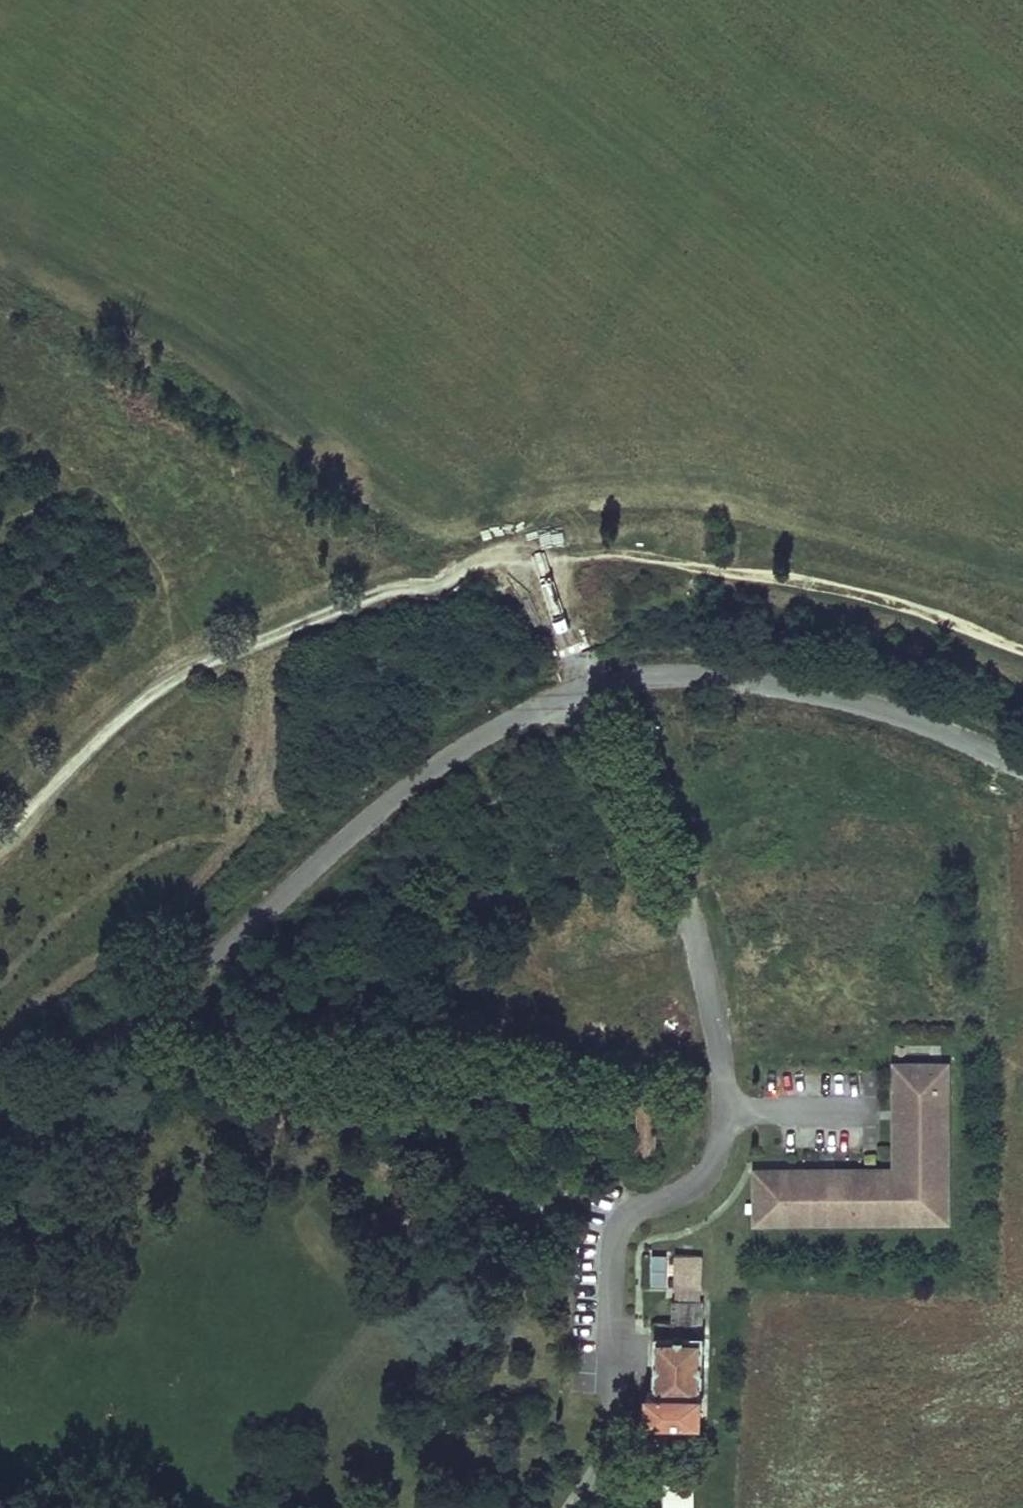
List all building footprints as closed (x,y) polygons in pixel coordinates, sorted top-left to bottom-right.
[(751,1226),(950,1225),(949,1061),(890,1061),(891,1167),(751,1167),(751,1226)] [(638,1089),(637,1157),(657,1157),(658,1089),(638,1089)] [(666,1283),(666,1253),(652,1252),(651,1283),(666,1283)] [(674,1298),(701,1298),(702,1253),(675,1253),(674,1298)] [(672,1329),(703,1329),(704,1298),(701,1298),(674,1298),(672,1298),(672,1329)] [(647,1415),(704,1416),(705,1330),(703,1329),(672,1329),(654,1329),(654,1384),(648,1384),(647,1415)] [(664,1507),(694,1507),(694,1481),(665,1481),(664,1507)]
